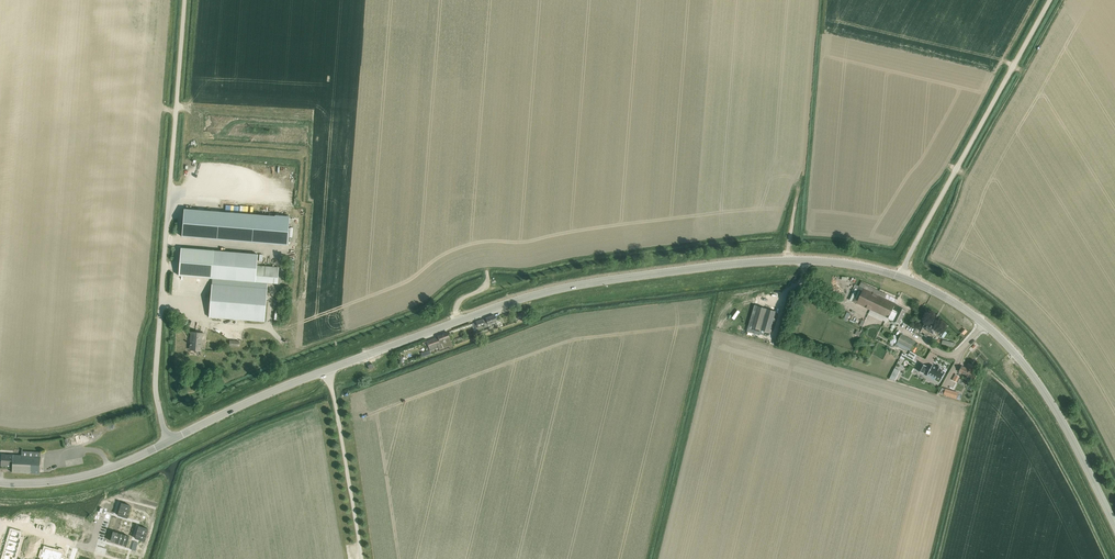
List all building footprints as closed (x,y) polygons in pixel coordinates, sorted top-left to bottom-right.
[(184,215),(182,237),(287,245),(290,218),(188,209),(184,209),(184,215)] [(181,248),(179,276),(213,279),(268,283),(278,284),(279,267),(257,265),(258,255),(258,254),(181,248)] [(212,285),(209,317),(265,322),(267,290),(268,283),(213,279),(212,285)] [(893,309),(896,304),(857,285),(855,288),(857,290),(852,301),(870,310),(869,314),(887,323),(889,318),(893,320),(891,323),(895,325),(896,322),(900,324),(907,310),(900,307),(897,311),(893,309)] [(761,330),(770,333),(776,312),(755,305),(749,327),(761,330)] [(476,322),(474,323),(476,328),(478,327),(479,328),(484,326),(485,328),(489,326),(488,325),(497,322),(496,320),(498,319),(497,317),(495,317),(494,315),(486,318),(487,320),(483,321),(483,319),(476,322)] [(925,334),(924,336),(927,338),(928,336),(931,338),(937,329),(926,322),(921,331),(925,334)] [(748,327),(747,332),(760,335),(761,330),(749,327),(748,327)] [(200,351),(202,334),(204,334),(204,333),(192,332),(190,350),(200,351)] [(427,342),(429,347),(431,351),(436,349),(435,346),(437,345),(439,350),(449,346),(450,347),(453,346),(449,336),(448,337),(447,333),(439,336),(439,337),(427,342)] [(896,345),(899,347),(900,345),(910,351),(910,350),(915,342),(902,335),(896,345)] [(910,350),(910,351),(911,349),(917,353),(919,350),(921,345),(915,342),(910,350)] [(927,367),(921,363),(917,370),(924,374),(926,370),(929,371),(928,374),(941,381),(945,373),(932,365),(930,369),(927,367)] [(967,369),(962,366),(960,372),(974,379),(977,374),(972,371),(974,367),(969,364),(967,369)] [(895,368),(890,379),(895,381),(900,371),(895,368)] [(943,387),(939,393),(957,398),(959,392),(943,387)] [(2,454),(1,467),(13,467),(12,472),(40,474),(41,452),(22,451),(22,455),(2,454)] [(121,503),(118,515),(127,518),(131,506),(121,503)] [(24,511),(22,519),(34,523),(37,514),(24,511)] [(47,513),(44,526),(52,528),(56,516),(47,513)] [(65,516),(63,523),(67,524),(64,532),(72,534),(76,521),(68,519),(69,517),(65,516)] [(139,526),(135,538),(145,541),(148,529),(139,526)] [(10,536),(9,540),(19,544),(21,539),(19,538),(20,533),(12,531),(10,536)] [(113,532),(111,541),(127,546),(129,536),(113,532)] [(6,550),(16,553),(14,553),(16,548),(18,549),(19,544),(9,540),(7,545),(6,550)] [(42,558),(61,558),(63,553),(53,550),(45,548),(42,558)] [(3,558),(12,558),(13,558),(15,558),(16,553),(6,550),(4,555),(5,555),(3,558)]
